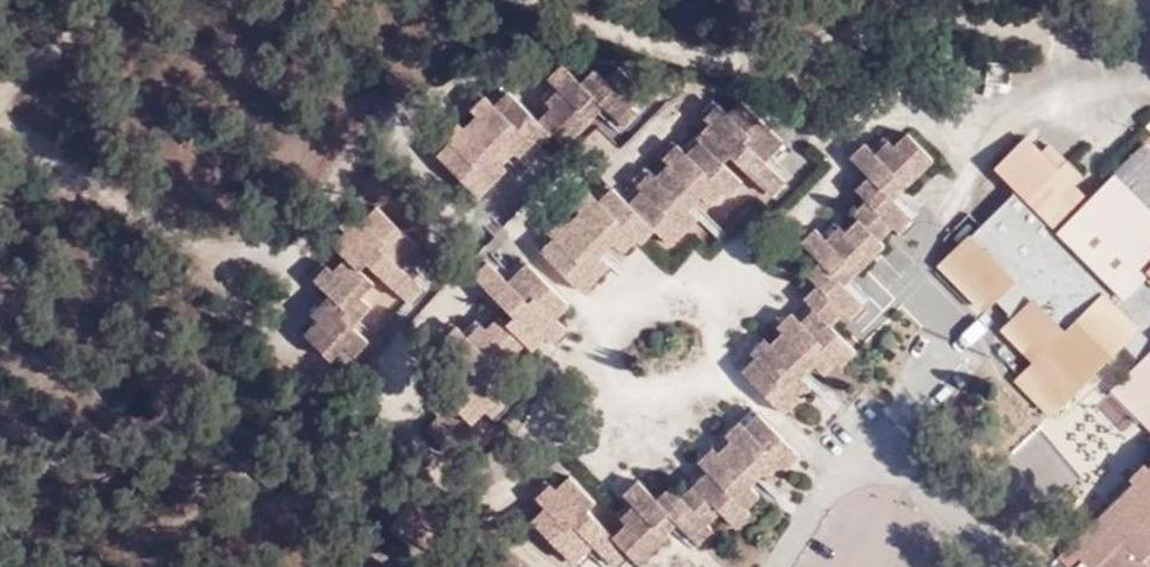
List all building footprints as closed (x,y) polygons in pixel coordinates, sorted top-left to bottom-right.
[(556,86),(569,71),(563,66),(549,79),(556,86)] [(506,170),(502,165),(492,156),(506,142),(516,151),(521,156),(533,144),(537,149),(551,133),(564,145),(590,120),(579,108),(592,93),(605,106),(617,118),(630,106),(644,93),(618,68),(606,80),(595,70),(582,83),(569,71),(556,86),(560,89),(566,95),(552,108),(539,122),(514,98),(502,112),(496,105),(492,101),(479,114),(465,128),(451,143),(456,148),(443,160),(480,196),(506,170)] [(566,95),(560,89),(547,103),(552,108),(566,95)] [(502,112),(514,98),(508,92),(496,105),(502,112)] [(579,108),(590,120),(605,106),(592,93),(579,108)] [(472,109),(479,114),(492,101),(486,95),(472,109)] [(766,150),(778,136),(742,101),(729,114),(725,110),(712,123),(698,137),(701,142),(708,148),(695,161),(688,154),(684,151),(670,165),(657,178),(644,192),(631,205),(619,194),(607,207),(601,202),(596,196),(582,211),(570,223),(556,238),(562,243),(548,256),(585,292),(612,265),(597,251),(610,237),(625,251),(637,239),(642,243),(655,230),(672,246),(700,219),(683,204),(698,189),(714,205),(726,193),(730,196),(743,184),(724,164),(731,156),(772,197),(786,183),(760,156),(766,150)] [(712,123),(725,110),(719,103),(706,117),(712,123)] [(630,106),(617,118),(625,127),(638,114),(630,106)] [(444,136),(451,143),(465,128),(459,122),(444,136)] [(762,365),(751,379),(784,413),(811,386),(803,377),(816,363),(825,373),(839,360),(844,364),(855,352),(831,326),(846,312),(858,299),(844,285),(833,273),(847,259),(858,272),(885,246),(880,240),(894,227),(908,214),(894,199),(883,187),(895,174),(907,186),(933,160),(907,134),(895,147),(881,160),(875,154),(872,150),(859,164),(869,175),(857,188),(866,199),(853,212),(859,219),(846,233),(833,245),(826,239),(824,236),(809,250),(822,263),(809,274),(820,285),(805,298),(814,309),(821,315),(808,329),(801,322),(798,318),(784,331),(771,344),(755,358),(762,365)] [(785,142),(778,136),(766,150),(772,156),(785,142)] [(1115,175),(1091,199),(1028,136),(994,169),(1017,193),(942,267),(984,312),(997,299),(1015,317),(1005,326),(1037,359),(1019,377),(1054,411),(1123,344),(1143,363),(1126,380),(1149,405),(1149,209),(1115,175)] [(889,140),(875,154),(881,160),(895,147),(889,140)] [(492,156),(502,165),(516,151),(506,142),(492,156)] [(708,148),(701,142),(688,154),(695,161),(708,148)] [(438,155),(443,160),(456,148),(451,143),(438,155)] [(852,156),(859,164),(872,150),(864,143),(852,156)] [(670,165),(684,151),(678,145),(664,158),(670,165)] [(644,192),(657,178),(651,171),(638,185),(644,192)] [(894,199),(907,186),(895,174),(883,187),(894,199)] [(607,207),(619,194),(614,189),(601,202),(607,207)] [(582,211),(596,196),(591,191),(576,205),(582,211)] [(395,261),(412,241),(378,208),(365,221),(362,218),(349,232),(336,246),(348,258),(335,272),(322,285),(331,294),(359,319),(371,306),(361,295),(373,283),(360,268),(367,262),(402,296),(415,281),(401,268),(395,261)] [(349,232),(362,218),(354,211),(341,226),(349,232)] [(913,219),(908,214),(894,227),(900,232),(913,219)] [(550,231),(556,238),(570,223),(564,217),(550,231)] [(839,225),(826,239),(833,245),(846,233),(839,225)] [(802,242),(809,250),(824,236),(816,228),(802,242)] [(543,251),(548,256),(562,243),(556,238),(543,251)] [(420,248),(412,241),(395,261),(401,268),(420,248)] [(833,273),(844,285),(858,272),(847,259),(833,273)] [(482,282),(496,268),(489,263),(476,275),(482,282)] [(515,288),(533,270),(528,264),(510,282),(515,288)] [(322,285),(335,272),(328,265),(314,279),(322,285)] [(568,305),(533,270),(515,288),(510,282),(496,268),(482,282),(516,317),(508,324),(501,317),(487,330),(475,343),(470,338),(463,332),(449,346),(462,359),(448,373),(460,385),(447,397),(454,403),(439,417),(428,429),(454,456),(466,444),(475,452),(489,439),(473,423),(486,410),(499,397),(484,381),(474,372),(489,357),(499,368),(526,342),(533,348),(546,335),(560,322),(557,318),(568,305)] [(422,288),(415,281),(402,296),(409,302),(422,288)] [(353,326),(359,319),(331,294),(325,300),(334,308),(353,326)] [(858,299),(846,312),(851,318),(864,305),(858,299)] [(334,308),(325,300),(312,314),(320,322),(334,308)] [(334,308),(320,322),(308,334),(332,358),(345,345),(355,355),(368,341),(353,326),(334,308)] [(814,309),(801,322),(808,329),(821,315),(814,309)] [(778,325),(784,331),(798,318),(792,311),(778,325)] [(565,327),(560,322),(546,335),(551,341),(565,327)] [(475,343),(487,330),(482,325),(470,338),(475,343)] [(449,346),(463,332),(457,326),(444,340),(449,346)] [(749,353),(755,358),(771,344),(765,337),(749,353)] [(484,381),(499,368),(489,357),(474,372),(484,381)] [(743,371),(751,379),(762,365),(755,358),(743,371)] [(1126,380),(1115,391),(1149,426),(1149,405),(1126,380)] [(454,403),(447,397),(434,410),(439,417),(454,403)] [(499,397),(486,410),(492,417),(505,403),(499,397)] [(751,433),(765,419),(759,414),(746,427),(751,433)] [(800,454),(765,419),(751,433),(746,427),(733,441),(719,454),(705,467),(709,473),(682,500),(672,489),(659,500),(645,486),(631,499),(635,504),(641,509),(627,523),(615,536),(588,509),(595,501),(571,477),(557,490),(543,503),(548,509),(535,522),(570,557),(589,538),(595,544),(611,560),(624,545),(629,551),(641,562),(668,536),(657,525),(670,512),(680,523),(695,537),(708,525),(722,511),(737,526),(750,513),(746,508),(760,494),(746,482),(759,468),(774,481),(800,454)] [(733,441),(746,427),(740,421),(727,434),(733,441)] [(705,467),(719,454),(713,448),(699,462),(705,467)] [(1144,464),(1148,468),(1149,466),(1149,452),(1141,460),(1144,464)] [(1148,468),(1144,464),(1133,475),(1137,482),(1072,545),(1094,566),(1096,566),(1102,563),(1106,566),(1149,566),(1149,466),(1148,468)] [(625,494),(631,499),(645,486),(639,481),(625,494)] [(537,498),(543,503),(557,490),(551,484),(537,498)] [(622,518),(627,523),(641,509),(635,504),(622,518)] [(668,536),(680,523),(670,512),(657,525),(668,536)] [(713,531),(708,525),(695,537),(700,543),(713,531)] [(577,563),(595,544),(589,538),(570,557),(577,563)] [(616,564),(629,551),(624,545),(611,560),(616,564)] [(1072,545),(1065,551),(1082,566),(1094,566),(1072,545)]
